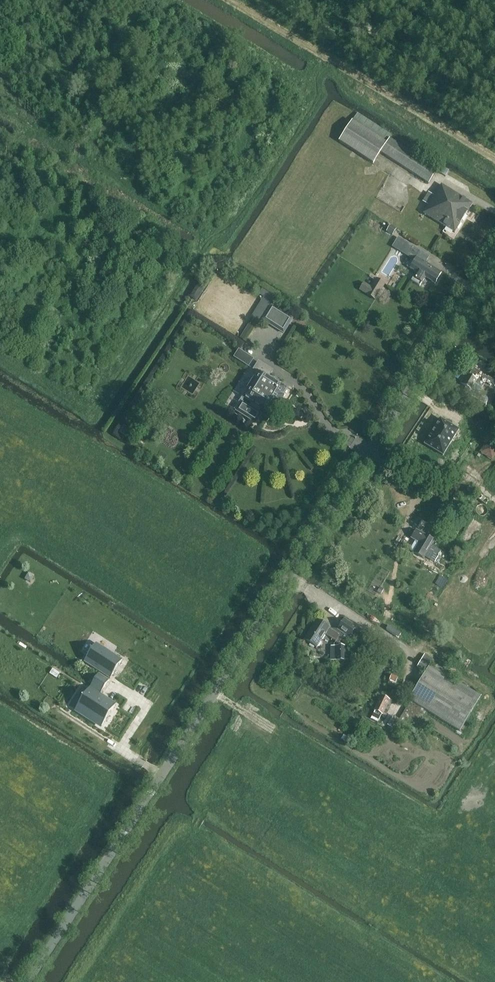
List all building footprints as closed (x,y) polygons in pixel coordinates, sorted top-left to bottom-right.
[(429,184),(438,169),(390,139),(392,136),(358,114),(339,142),(374,165),(381,153),(429,184)] [(450,172),(442,166),(438,173),(446,178),(450,172)] [(423,202),(428,205),(423,214),(455,233),(473,204),(441,184),(434,196),(429,192),(423,202)] [(397,229),(391,225),(386,231),(393,236),(397,229)] [(397,237),(392,246),(415,260),(410,268),(416,273),(411,281),(420,286),(425,278),(435,284),(442,273),(425,263),(429,257),(397,237)] [(360,290),(376,300),(385,284),(376,278),(371,287),(364,283),(360,290)] [(198,283),(190,297),(197,301),(205,288),(198,283)] [(272,307),(263,320),(284,333),(293,319),(272,307)] [(239,349),(234,357),(249,367),(254,359),(239,349)] [(282,397),(287,389),(268,377),(272,371),(259,363),(255,370),(259,373),(244,398),(253,403),(251,408),(242,402),(236,411),(256,423),(261,414),(258,412),(260,408),(271,415),(276,406),(278,407),(283,398),(282,397)] [(476,386),(487,393),(491,387),(479,380),(478,381),(467,374),(460,385),(467,389),(466,391),(471,394),(476,386)] [(425,444),(426,445),(442,455),(443,456),(444,455),(458,431),(459,430),(458,429),(458,430),(441,419),(440,419),(440,420),(425,444)] [(124,425),(119,433),(129,439),(134,432),(124,425)] [(448,523),(433,514),(429,522),(443,531),(448,523)] [(422,521),(417,529),(435,540),(440,531),(422,521)] [(435,542),(416,531),(412,539),(420,544),(414,554),(424,560),(426,558),(428,559),(432,558),(433,557),(435,553),(435,552),(434,549),(432,547),(435,542)] [(25,579),(31,583),(34,577),(34,575),(29,572),(29,574),(28,573),(25,579)] [(304,639),(317,648),(326,634),(337,641),(341,634),(317,618),(304,639)] [(352,635),(364,642),(369,634),(357,626),(357,627),(344,618),(337,630),(350,638),(352,635)] [(96,643),(84,662),(111,679),(122,660),(96,643)] [(346,647),(331,647),(331,661),(346,661),(346,647)] [(410,701),(399,721),(415,730),(426,711),(460,732),(481,696),(430,665),(431,663),(423,658),(417,667),(426,672),(408,700),(410,701)] [(99,674),(95,680),(105,687),(109,681),(99,674)] [(95,680),(90,687),(100,693),(101,694),(105,687),(95,680)] [(90,687),(79,705),(95,715),(92,719),(102,726),(115,706),(105,699),(102,704),(96,700),(99,696),(100,693),(90,687)] [(383,715),(390,701),(382,696),(374,711),(383,715)] [(399,719),(393,716),(387,725),(393,729),(399,719)]
